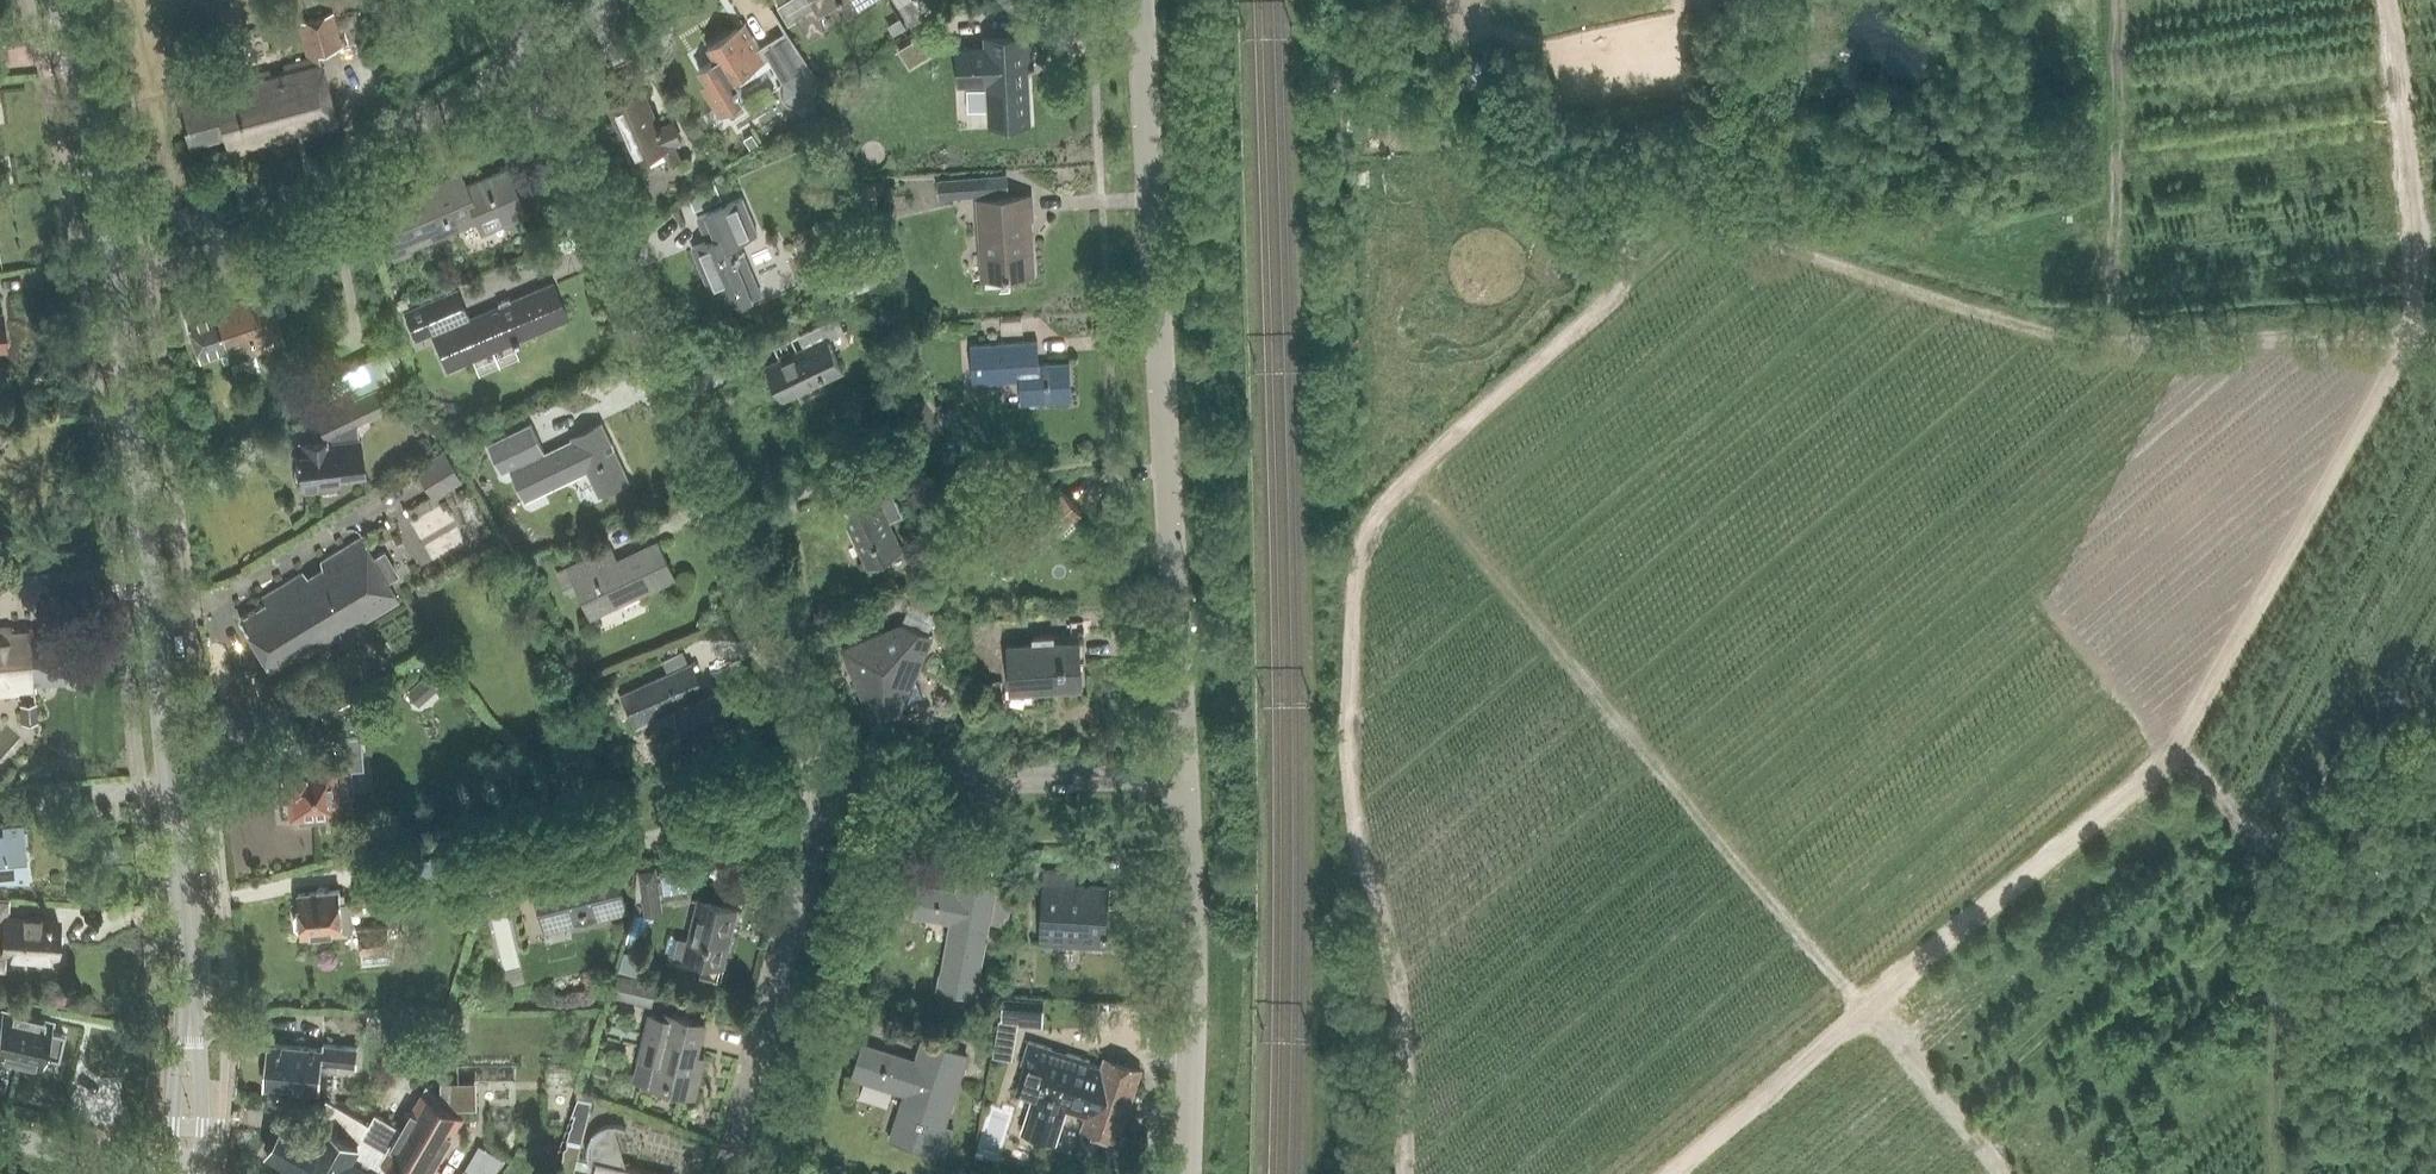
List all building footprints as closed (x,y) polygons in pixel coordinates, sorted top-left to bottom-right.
[(778,6),(789,23),(796,19),(809,40),(824,31),(820,15),(832,7),(839,3),(847,16),(873,0),(789,0),(778,6)] [(900,7),(914,32),(928,24),(913,0),(911,0),(900,7)] [(308,56),(175,93),(188,142),(224,133),(230,154),(339,124),(319,53),(342,46),(332,11),(298,21),(308,56)] [(951,41),(940,23),(911,41),(922,59),(951,41)] [(774,57),(781,69),(787,79),(785,85),(785,90),(788,90),(788,98),(804,106),(811,102),(812,104),(816,99),(817,93),(814,87),(812,82),(814,81),(816,85),(817,84),(808,69),(786,33),(760,49),(745,25),(707,47),(715,60),(715,61),(702,69),(699,71),(707,84),(702,87),(720,117),(743,103),(731,83),(754,69),(774,57)] [(986,48),(959,50),(961,82),(988,81),(990,115),(1029,113),(1027,79),(1031,78),(1029,37),(985,39),(986,48)] [(211,75),(207,60),(192,63),(195,79),(211,75)] [(666,150),(672,165),(684,160),(678,146),(682,144),(673,125),(664,130),(662,126),(660,128),(643,91),(610,106),(636,164),(666,150)] [(466,187),(460,174),(387,205),(393,220),(380,226),(394,260),(409,253),(408,250),(477,220),(482,234),(525,215),(506,170),(466,187)] [(977,177),(956,178),(957,196),(979,195),(977,177)] [(877,186),(859,186),(859,202),(878,202),(877,186)] [(718,189),(691,200),(695,210),(722,199),(718,189)] [(1033,218),(1031,195),(979,199),(984,278),(1033,274),(1030,218),(1033,218)] [(739,255),(735,245),(758,235),(743,198),(697,217),(707,241),(692,247),(712,293),(720,312),(761,295),(753,276),(744,253),(739,255)] [(866,263),(853,268),(859,281),(871,276),(866,263)] [(859,281),(854,283),(857,292),(875,285),(871,276),(859,281)] [(229,362),(284,345),(275,318),(287,314),(278,286),(266,290),(262,279),(241,285),(245,296),(230,301),(228,297),(210,303),(212,308),(185,317),(199,360),(226,351),(229,362)] [(417,327),(423,341),(430,338),(437,336),(451,368),(511,342),(512,345),(519,342),(517,339),(567,318),(552,284),(465,322),(459,309),(417,327)] [(824,325),(831,338),(845,331),(839,318),(824,325)] [(828,339),(767,368),(782,400),(843,372),(828,339)] [(1038,340),(971,344),(973,382),(1021,379),(1022,403),(1073,400),(1070,362),(1040,363),(1038,340)] [(393,348),(324,381),(335,403),(404,370),(393,348)] [(326,437),(357,423),(388,409),(379,388),(336,407),(317,416),(326,437)] [(530,425),(489,445),(503,472),(511,468),(526,499),(587,470),(600,495),(630,481),(601,422),(572,437),(573,439),(544,453),(530,425)] [(357,423),(326,437),(327,439),(301,443),(302,452),(294,453),(298,487),(339,482),(338,480),(357,478),(356,474),(366,473),(362,440),(359,441),(357,423)] [(463,480),(444,451),(417,469),(436,498),(463,480)] [(850,482),(857,497),(840,504),(869,566),(901,551),(887,523),(903,515),(880,467),(850,482)] [(985,519),(972,562),(1015,574),(1059,532),(1064,538),(1077,527),(1071,520),(1081,511),(1064,492),(1022,531),(985,519)] [(299,661),(340,636),(340,631),(353,623),(357,626),(398,602),(385,580),(394,575),(395,571),(385,555),(380,553),(372,558),(361,538),(261,598),(265,605),(239,620),(268,668),(294,652),(299,661)] [(577,587),(592,617),(676,578),(659,541),(600,569),(594,555),(568,567),(556,573),(565,593),(577,587)] [(936,585),(930,601),(940,605),(946,589),(936,585)] [(883,631),(842,648),(870,717),(886,711),(888,716),(901,716),(907,702),(921,696),(915,681),(933,636),(903,623),(897,636),(887,640),(883,631)] [(0,629),(0,694),(34,691),(34,682),(74,679),(69,633),(32,636),(31,629),(6,631),(5,628),(0,629)] [(1042,642),(1008,644),(1011,692),(1084,687),(1081,639),(1062,641),(1062,635),(1041,636),(1042,642)] [(431,655),(416,663),(421,673),(436,665),(431,655)] [(692,662),(623,694),(637,726),(676,709),(691,744),(743,720),(728,687),(708,696),(692,662)] [(426,675),(416,684),(429,697),(439,688),(426,675)] [(38,724),(37,705),(21,706),(22,725),(38,724)] [(333,798),(350,796),(346,759),(359,758),(357,736),(314,741),(316,762),(321,761),(322,770),(284,773),(284,777),(281,778),(283,794),(286,794),(288,817),(300,815),(301,822),(321,820),(321,814),(335,812),(333,798)] [(26,877),(21,820),(0,822),(0,875),(26,877)] [(536,857),(508,863),(513,886),(533,882),(542,922),(624,904),(615,861),(599,865),(596,850),(538,863),(536,857)] [(441,858),(407,862),(410,879),(443,874),(441,858)] [(637,867),(645,913),(663,910),(656,864),(637,867)] [(1045,870),(1041,942),(1105,946),(1106,938),(1108,938),(1109,933),(1106,933),(1108,888),(1075,886),(1076,872),(1045,870)] [(688,871),(662,875),(664,893),(690,890),(688,871)] [(955,889),(919,882),(913,917),(949,923),(938,987),(977,994),(998,884),(958,877),(955,889)] [(507,888),(491,892),(509,971),(525,967),(507,888)] [(302,935),(343,932),(354,931),(352,901),(340,902),(339,891),(299,894),(300,910),(294,910),(296,931),(301,931),(302,935)] [(679,938),(675,955),(703,962),(700,975),(719,980),(722,967),(726,968),(741,910),(697,899),(687,939),(679,938)] [(4,970),(5,953),(54,956),(57,920),(0,916),(0,970),(4,970)] [(389,928),(361,930),(362,953),(391,950),(389,928)] [(661,985),(621,973),(615,993),(655,1005),(661,985)] [(1042,1025),(1043,1001),(1004,998),(1003,1019),(1000,1019),(994,1055),(1012,1058),(1017,1023),(1042,1025)] [(40,1067),(42,1057),(57,1061),(63,1035),(48,1031),(50,1022),(0,1010),(0,1057),(40,1067)] [(664,1014),(663,1017),(651,1014),(634,1082),(693,1096),(702,1060),(694,1058),(702,1024),(664,1014)] [(915,1062),(863,1045),(853,1076),(905,1094),(890,1139),(944,1157),(953,1128),(943,1125),(966,1055),(922,1041),(915,1062)] [(1025,1066),(1016,1094),(1034,1100),(1030,1112),(1024,1131),(1054,1140),(1060,1122),(1063,1110),(1086,1117),(1083,1128),(1118,1139),(1141,1071),(1105,1060),(1102,1068),(1090,1064),(1091,1061),(1029,1041),(1021,1065),(1025,1066)] [(322,1069),(337,1070),(352,1072),(353,1065),(355,1065),(357,1047),(324,1044),(323,1048),(269,1043),(265,1086),(320,1091),(322,1069)] [(402,1132),(377,1117),(371,1127),(327,1101),(307,1135),(286,1122),(268,1153),(299,1172),(298,1173),(428,1173),(462,1116),(428,1087),(402,1132)] [(574,1123),(571,1132),(570,1146),(581,1149),(594,1099),(581,1094),(575,1113),(578,1114),(574,1123)] [(627,1167),(614,1125),(608,1125),(600,1129),(593,1135),(589,1142),(588,1149),(589,1158),(593,1167),(600,1173),(654,1173),(627,1167)]
